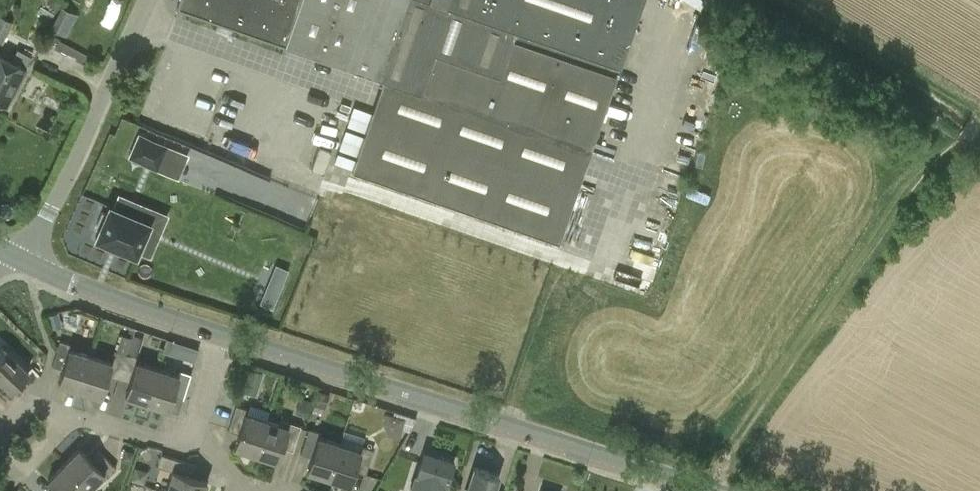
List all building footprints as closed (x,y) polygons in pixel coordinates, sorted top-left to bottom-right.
[(176,8),(284,45),(382,79),(350,169),(558,241),(642,0),(179,0),(176,8)] [(61,4),(54,28),(71,32),(77,9),(61,4)] [(13,21),(0,14),(0,41),(2,42),(13,21)] [(11,60),(0,54),(0,102),(6,105),(26,68),(25,67),(31,56),(18,48),(11,60)] [(339,161),(351,165),(354,153),(354,152),(360,132),(347,129),(339,161)] [(141,134),(132,156),(158,166),(167,144),(141,134)] [(332,149),(318,144),(310,168),(324,172),(332,149)] [(98,228),(95,236),(135,253),(149,220),(108,203),(105,211),(101,210),(94,226),(98,228)] [(276,305),(290,266),(277,261),(263,301),(276,305)] [(121,333),(116,349),(126,352),(132,336),(121,333)] [(162,349),(195,360),(199,347),(166,337),(162,349)] [(91,354),(69,347),(71,343),(60,340),(52,365),(63,368),(58,382),(80,389),(91,354)] [(3,382),(10,389),(29,370),(3,345),(0,349),(0,385),(3,382)] [(91,354),(80,389),(101,396),(108,374),(118,377),(126,352),(116,349),(112,361),(91,354)] [(126,352),(118,377),(130,381),(125,395),(147,402),(158,367),(137,361),(138,356),(128,353),(126,352)] [(158,367),(147,402),(168,408),(172,394),(183,398),(191,373),(180,370),(179,374),(158,367)] [(267,419),(247,412),(248,408),(236,404),(228,429),(239,433),(235,446),(256,453),(267,419)] [(402,435),(407,417),(390,412),(384,430),(402,435)] [(278,423),(267,419),(256,453),(277,460),(282,446),(293,450),(301,425),(280,418),(278,423)] [(340,442),(319,436),(321,431),(308,427),(300,452),(312,456),(307,470),(328,477),(340,442)] [(360,449),(340,442),(328,477),(350,484),(354,469),(365,473),(373,448),(361,444),(360,449)] [(63,464),(88,490),(103,474),(106,477),(115,468),(97,450),(88,459),(78,449),(63,464)] [(416,473),(414,472),(408,490),(446,490),(449,483),(447,482),(454,460),(423,450),(416,473)] [(172,457),(161,453),(157,466),(172,470),(166,490),(167,490),(204,490),(207,480),(193,476),(197,465),(172,457)] [(63,464),(47,480),(57,490),(87,490),(88,490),(63,464)] [(466,490),(492,490),(498,474),(474,466),(466,490)]
